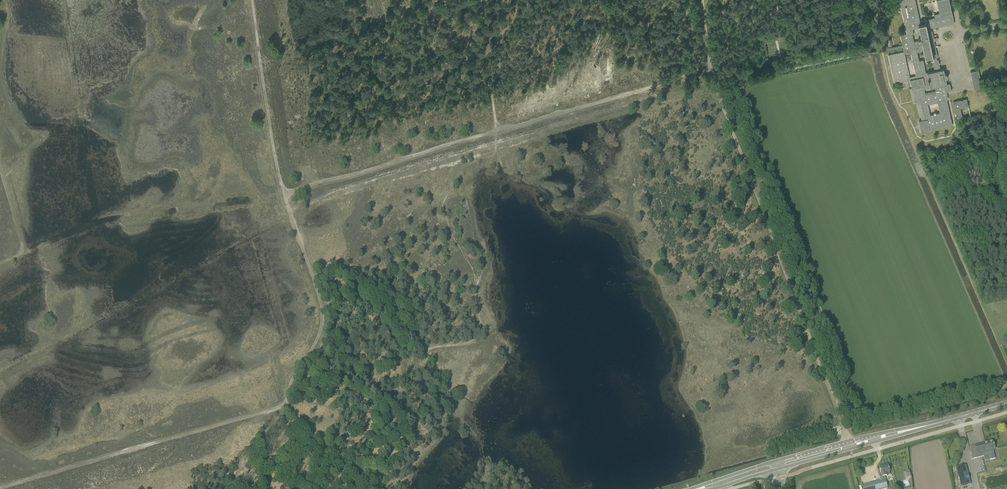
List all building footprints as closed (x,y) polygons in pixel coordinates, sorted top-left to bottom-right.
[(939,13),(934,15),(935,18),(920,21),(916,4),(915,0),(901,0),(900,0),(901,7),(907,34),(900,35),(902,42),(903,42),(905,50),(903,50),(903,51),(904,51),(888,55),(894,83),(910,80),(912,88),(915,102),(917,101),(922,120),(919,121),(922,133),(930,131),(930,129),(952,124),(951,118),(949,119),(945,100),(947,99),(945,92),(951,91),(949,83),(947,84),(946,79),(947,79),(947,78),(948,78),(948,77),(948,76),(948,75),(947,75),(947,74),(946,74),(945,74),(944,69),(940,69),(938,60),(937,60),(936,57),(938,57),(932,31),(931,31),(930,28),(932,27),(932,28),(947,25),(947,26),(950,25),(949,24),(954,23),(949,0),(936,0),(939,13)] [(970,72),(974,89),(975,89),(976,93),(983,91),(982,88),(979,70),(970,72)] [(968,107),(968,105),(969,105),(968,104),(967,99),(962,100),(962,99),(961,100),(953,102),(957,119),(962,118),(960,108),(968,107)] [(974,446),(970,447),(971,452),(973,459),(984,456),(985,460),(990,459),(994,458),(992,450),(995,449),(995,448),(995,447),(995,445),(994,445),(993,441),(974,446)] [(966,465),(956,467),(961,486),(971,484),(966,465)] [(862,488),(880,488),(887,487),(885,476),(890,475),(888,466),(880,468),(881,475),(879,476),(880,481),(866,484),(866,486),(862,487),(862,488)]
